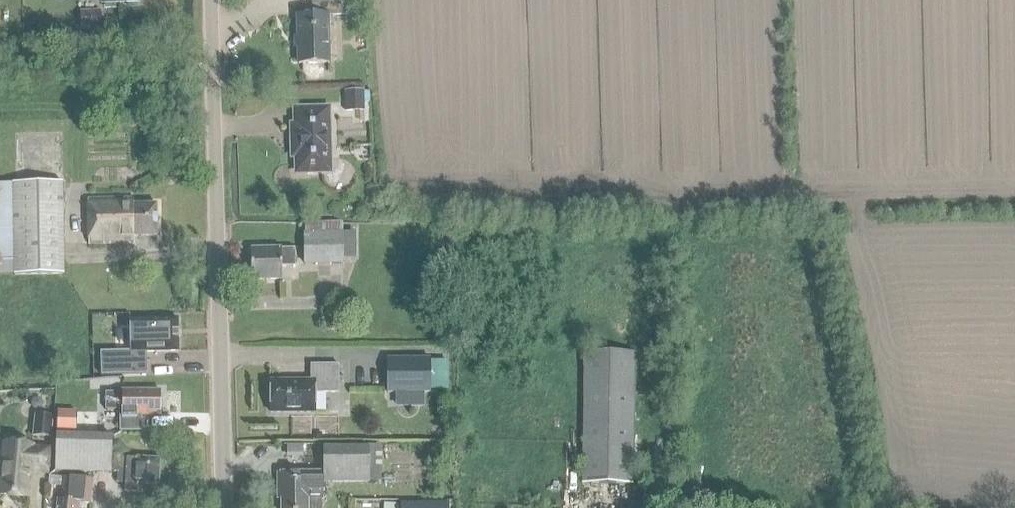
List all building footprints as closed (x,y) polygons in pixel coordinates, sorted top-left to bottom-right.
[(297,64),(327,63),(326,16),(342,16),(341,0),(311,0),(311,15),(296,16),(297,64)] [(344,89),(344,108),(363,108),(363,88),(344,89)] [(291,156),(295,156),(295,172),(328,171),(326,109),(294,110),(294,126),(290,126),(291,156)] [(13,183),(15,276),(65,275),(63,181),(13,183)] [(133,197),(87,198),(88,245),(133,245),(133,238),(157,237),(156,203),(133,203),(133,197)] [(303,233),(303,265),(343,264),(343,232),(303,233)] [(292,266),(292,249),(280,249),(280,248),(249,248),(250,280),(281,280),(281,266),(292,266)] [(92,321),(92,345),(101,345),(101,335),(113,335),(113,320),(92,321)] [(140,333),(128,333),(128,346),(111,346),(112,364),(147,363),(147,354),(178,353),(177,320),(140,322),(140,333)] [(582,483),(631,484),(633,354),(584,353),(582,483)] [(429,358),(386,359),(386,393),(429,393),(429,358)] [(270,413),(314,413),(314,393),(338,393),(339,365),(311,365),(310,381),(270,381),(270,413)] [(101,367),(102,379),(123,378),(123,366),(101,367)] [(121,393),(104,393),(104,411),(120,411),(120,420),(135,420),(135,415),(159,415),(160,390),(121,390),(121,393)] [(32,400),(31,404),(32,408),(37,410),(41,408),(43,404),(41,400),(37,398),(32,400)] [(80,412),(57,411),(56,431),(79,432),(80,412)] [(32,437),(49,439),(51,420),(34,418),(32,437)] [(54,470),(110,472),(112,437),(56,434),(54,470)] [(0,494),(27,497),(30,472),(45,474),(47,452),(30,450),(30,448),(5,445),(0,494)] [(370,449),(369,483),(379,483),(380,475),(381,475),(381,446),(370,446),(370,449)] [(312,472),(279,472),(278,497),(282,497),(281,507),(320,507),(320,498),(323,498),(323,482),(369,483),(370,449),(326,448),(325,475),(323,475),(323,473),(312,473),(312,472)] [(116,483),(124,483),(123,493),(157,495),(159,461),(118,459),(116,483)] [(49,477),(48,484),(62,486),(63,478),(49,477)] [(60,500),(57,500),(56,507),(79,507),(79,502),(90,503),(92,481),(63,478),(62,486),(60,500)]
